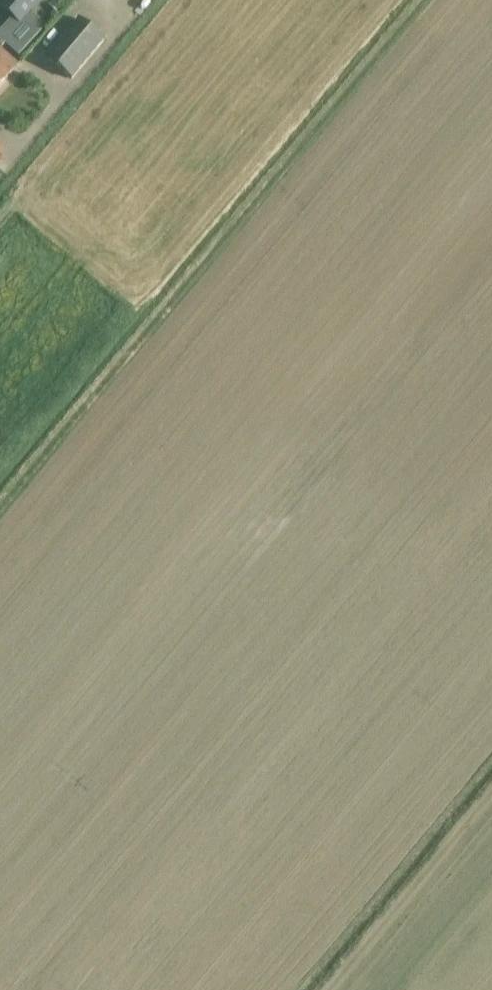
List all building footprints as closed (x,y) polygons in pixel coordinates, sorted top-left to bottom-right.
[(0,3),(0,9),(21,28),(45,0),(3,0),(0,3)] [(48,6),(58,16),(69,5),(64,0),(54,0),(48,6)] [(79,19),(45,58),(72,80),(105,41),(79,19)] [(18,67),(2,52),(0,55),(0,87),(18,67)]
